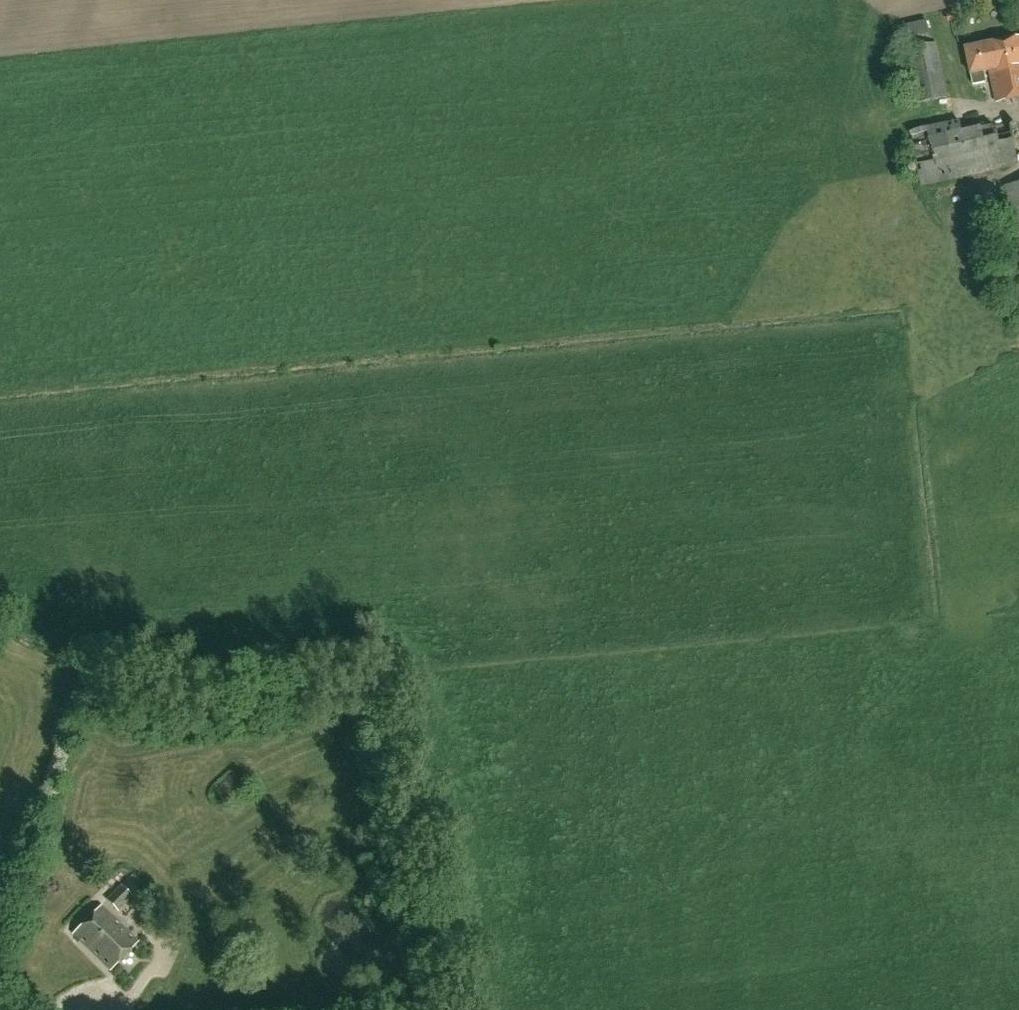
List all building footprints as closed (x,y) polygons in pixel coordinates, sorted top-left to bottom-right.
[(966,48),(971,74),(973,85),(986,82),(984,72),(990,71),(996,103),(1018,98),(1018,37),(966,48)] [(918,103),(946,97),(936,43),(907,49),(918,103)] [(962,133),(959,121),(910,132),(918,170),(922,185),(1018,164),(1010,123),(962,133)] [(1006,186),(1018,244),(1018,183),(1006,186)] [(119,912),(134,895),(121,883),(106,898),(119,912)] [(111,971),(139,942),(101,905),(73,934),(111,971)]
